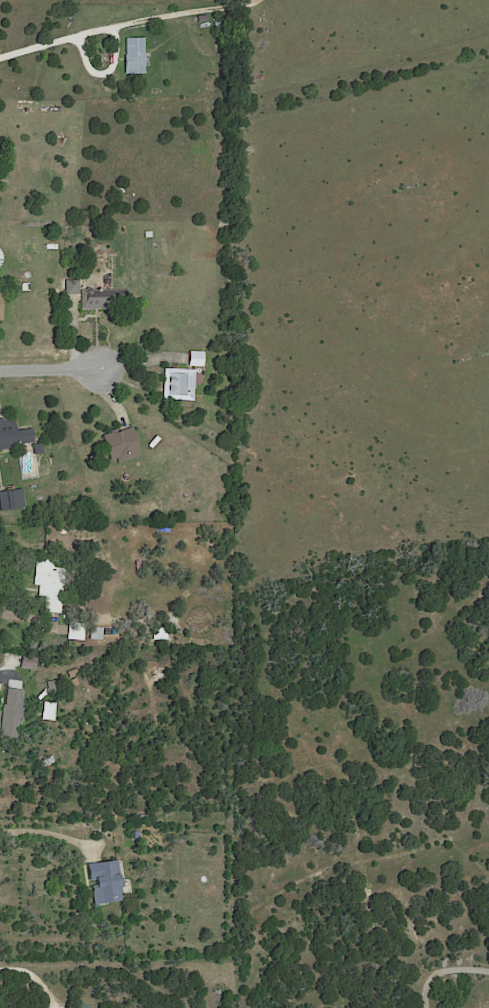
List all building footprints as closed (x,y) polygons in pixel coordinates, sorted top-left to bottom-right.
[(145,45),(146,74),(126,74),(126,56),(127,56),(127,39),(145,39),(145,45)] [(79,293),(65,293),(65,289),(61,289),(61,279),(79,279),(79,293)] [(104,290),(128,290),(129,308),(114,308),(114,309),(101,310),(101,309),(82,310),(81,291),(96,290),(96,289),(99,289),(99,291),(104,290)] [(203,351),(203,366),(188,365),(189,351),(203,351)] [(168,368),(195,369),(193,400),(163,399),(164,368),(168,368)] [(19,448),(0,450),(0,419),(4,419),(4,420),(15,419),(17,431),(18,431),(33,429),(34,443),(19,445),(19,448)] [(105,436),(112,434),(111,432),(118,429),(119,432),(133,428),(142,456),(119,464),(118,460),(111,462),(103,437),(105,436)] [(36,453),(34,454),(32,444),(43,443),(44,452),(36,453)] [(24,507),(0,511),(0,492),(21,488),(24,507)] [(62,612),(62,613),(46,612),(47,597),(40,596),(41,584),(35,584),(36,561),(46,562),(46,559),(55,559),(55,562),(65,562),(62,612)] [(73,622),(86,622),(86,640),(70,639),(71,622),(73,622)] [(91,639),(92,627),(105,628),(103,640),(91,639)] [(154,640),(153,628),(167,627),(168,639),(154,640)] [(10,690),(23,691),(21,720),(22,720),(22,723),(19,722),(18,739),(2,738),(3,714),(5,714),(6,690),(10,690)] [(8,769),(16,771),(15,777),(6,775),(8,769)] [(167,824),(174,820),(176,824),(169,828),(167,824)] [(124,900),(124,901),(95,905),(90,864),(119,860),(124,900)]
